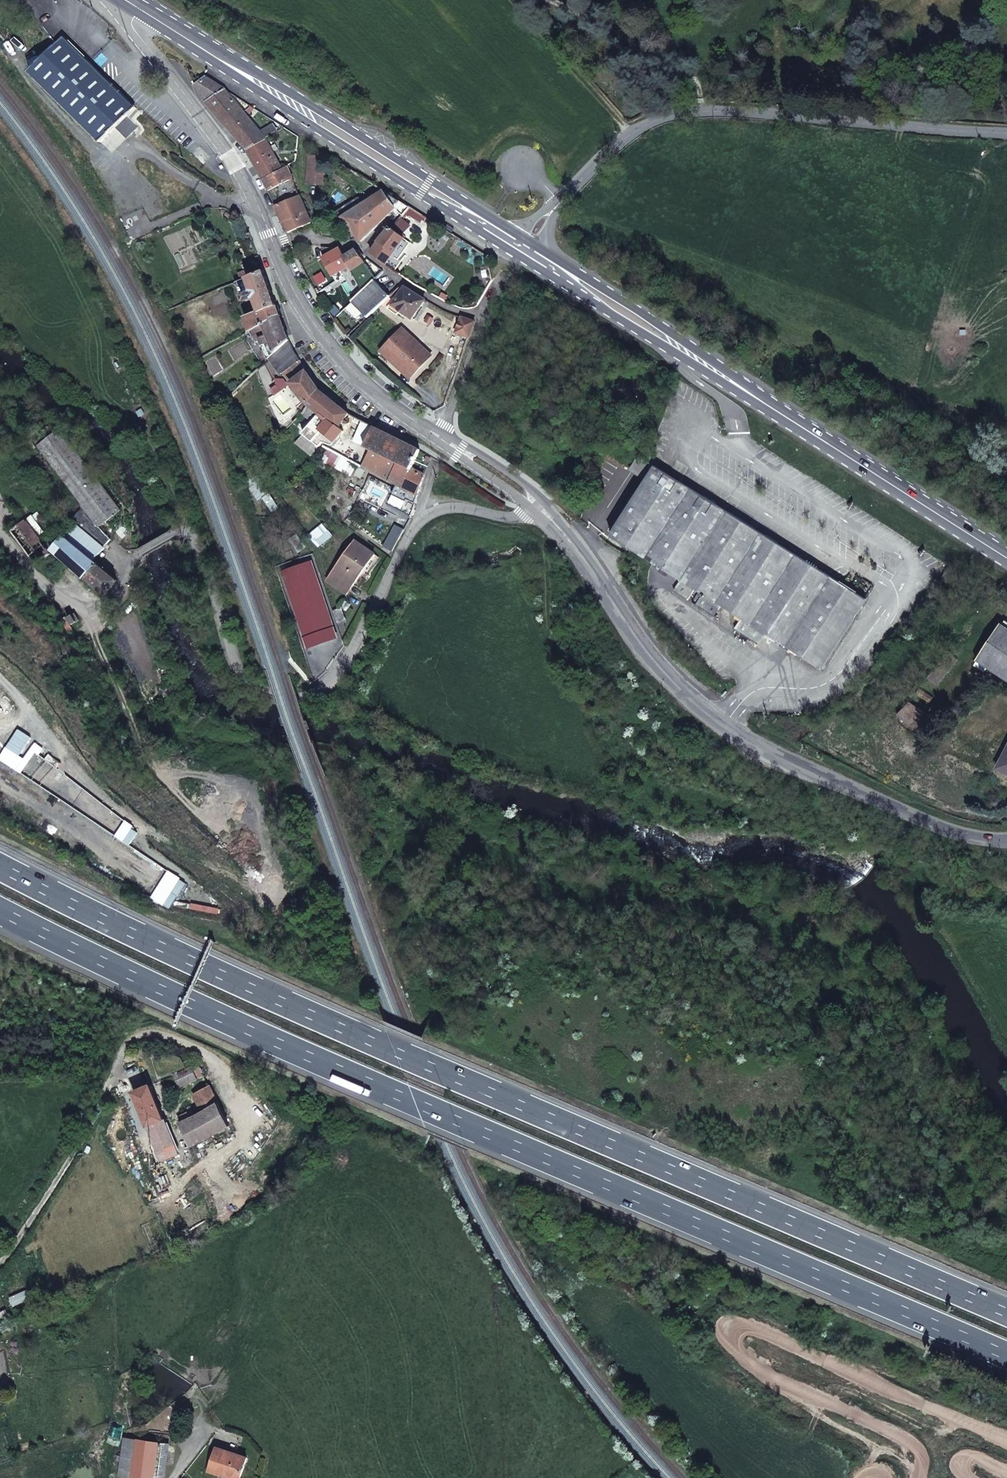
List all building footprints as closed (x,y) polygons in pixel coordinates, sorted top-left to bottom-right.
[(65,37),(30,72),(101,143),(116,128),(127,139),(138,127),(128,116),(136,108),(100,72),(85,57),(65,37)] [(206,77),(196,86),(199,95),(248,149),(267,139),(261,131),(225,89),(206,77)] [(274,123),(261,131),(267,139),(279,130),(274,123)] [(267,139),(248,149),(264,180),(283,169),(274,152),(271,147),(267,139)] [(309,156),(307,183),(324,184),(326,157),(309,156)] [(283,169),(264,180),(276,206),(300,195),(287,167),(283,169)] [(384,190),(343,218),(362,242),(395,208),(399,210),(406,204),(384,190)] [(300,195),(276,206),(288,233),(312,223),(300,195)] [(379,242),(371,253),(387,264),(394,254),(404,239),(390,228),(379,242)] [(336,248),(322,247),(324,258),(323,259),(333,277),(351,266),(345,257),(341,248),(339,249),(336,248)] [(356,250),(345,257),(351,266),(353,270),(355,269),(361,264),(364,262),(365,262),(360,256),(362,255),(359,250),(357,251),(356,250)] [(364,262),(361,264),(355,269),(359,275),(368,268),(364,262)] [(502,266),(495,262),(492,267),(499,271),(502,266)] [(369,271),(376,279),(383,272),(375,265),(369,271)] [(243,279),(237,282),(242,296),(244,302),(246,302),(254,299),(259,313),(277,306),(264,270),(250,276),(243,279)] [(248,271),(241,274),(243,279),(250,276),(248,271)] [(375,280),(352,302),(368,318),(391,296),(375,280)] [(402,284),(391,296),(394,298),(396,299),(405,286),(402,284)] [(391,302),(387,308),(396,315),(400,310),(412,318),(425,299),(405,286),(396,299),(393,304),(391,302)] [(335,304),(328,311),(334,320),(342,311),(335,304)] [(259,313),(246,318),(250,330),(280,315),(277,306),(259,313)] [(280,315),(250,330),(256,339),(259,338),(267,335),(271,343),(276,354),(290,340),(280,315)] [(462,317),(456,333),(469,337),(475,322),(462,317)] [(422,366),(432,355),(402,328),(381,350),(395,364),(399,360),(409,369),(417,360),(422,366)] [(267,335),(259,338),(263,347),(271,343),(267,335)] [(272,357),(271,358),(281,374),(283,373),(301,360),(290,340),(276,354),(272,357)] [(301,360),(283,373),(292,383),(307,371),(301,360)] [(399,360),(395,364),(411,378),(422,366),(417,360),(409,369),(399,360)] [(307,371),(292,383),(308,404),(319,389),(307,371)] [(309,405),(301,412),(321,428),(329,426),(336,432),(349,414),(319,389),(308,404),(309,405)] [(363,421),(354,441),(365,446),(374,426),(363,421)] [(321,428),(313,439),(324,447),(331,438),(336,432),(329,426),(321,428)] [(374,426),(365,446),(385,456),(398,462),(412,469),(417,457),(421,449),(374,426)] [(61,429),(38,446),(99,528),(122,511),(61,429)] [(331,438),(324,447),(334,451),(339,444),(331,438)] [(656,466),(639,455),(638,455),(630,468),(647,479),(656,466)] [(385,456),(378,474),(390,480),(398,462),(385,456)] [(417,457),(412,469),(424,475),(427,462),(417,457)] [(398,462),(390,480),(418,494),(424,475),(412,469),(398,462)] [(656,466),(647,479),(611,536),(682,581),(675,592),(688,600),(695,589),(700,592),(693,603),(715,617),(722,606),(743,619),(735,630),(759,645),(766,634),(822,669),(866,599),(656,466)] [(257,475),(247,483),(250,488),(249,489),(258,500),(262,498),(299,553),(306,547),(257,475)] [(304,486),(300,491),(319,506),(323,499),(304,486)] [(301,493),(298,497),(315,511),(314,511),(319,515),(323,510),(319,506),(301,493)] [(25,520),(10,531),(35,565),(51,553),(25,520)] [(65,535),(52,550),(106,595),(118,581),(93,560),(105,547),(78,525),(80,523),(76,521),(74,523),(65,535)] [(332,536),(323,524),(308,535),(319,547),(332,536)] [(397,525),(387,542),(396,546),(405,529),(397,525)] [(355,541),(328,580),(348,593),(354,585),(375,554),(355,541)] [(309,562),(286,571),(311,647),(335,639),(309,562)] [(947,584),(954,572),(948,569),(940,579),(947,584)] [(72,615),(63,620),(67,626),(75,622),(72,615)] [(1002,624),(977,661),(1006,681),(1006,628),(1002,624)] [(959,659),(950,652),(928,678),(936,685),(959,659)] [(938,721),(910,702),(898,715),(927,736),(938,721)] [(998,769),(1006,774),(1006,750),(998,769)] [(165,1119),(150,1085),(134,1092),(154,1141),(169,1135),(167,1130),(165,1125),(166,1125),(164,1120),(165,1119)] [(217,1104),(210,1087),(193,1094),(201,1112),(217,1104)] [(217,1104),(201,1112),(194,1115),(190,1106),(185,1108),(187,1113),(181,1116),(184,1121),(180,1123),(191,1146),(229,1126),(217,1104)] [(191,1146),(180,1123),(167,1130),(169,1135),(154,1141),(163,1160),(191,1146)] [(134,1477),(139,1440),(127,1438),(122,1475),(134,1477)] [(139,1440),(134,1477),(138,1477),(155,1477),(160,1443),(139,1440)] [(247,1458),(216,1447),(209,1471),(220,1474),(221,1470),(241,1477),(247,1458)]
